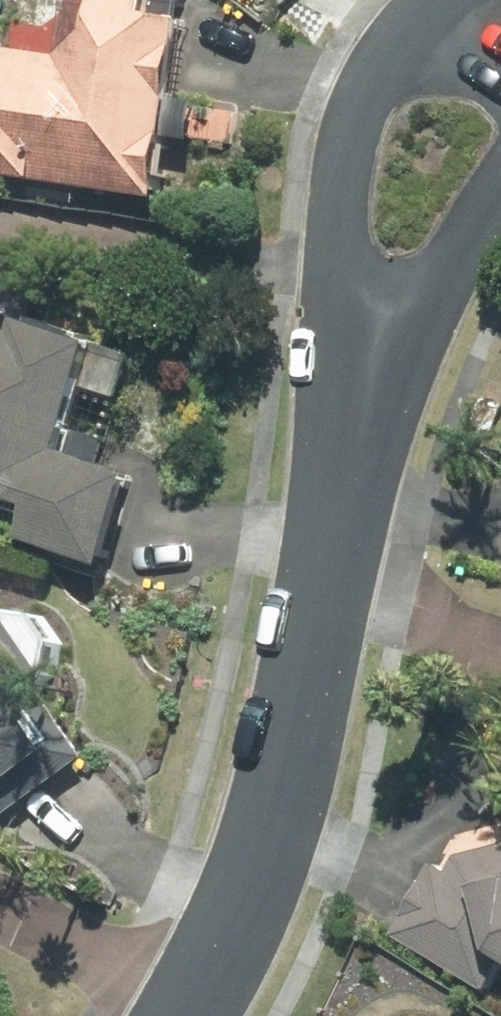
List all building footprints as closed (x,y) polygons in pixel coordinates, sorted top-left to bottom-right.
[(0,51),(0,182),(165,199),(184,14),(147,10),(148,0),(82,0),(76,59),(0,51)] [(28,514),(18,547),(105,575),(136,481),(58,456),(95,342),(0,311),(0,505),(28,514)] [(3,606),(0,608),(0,805),(6,814),(88,755),(49,700),(63,691),(70,646),(48,616),(3,606)] [(500,968),(500,851),(432,865),(389,936),(484,995),(500,968)]
